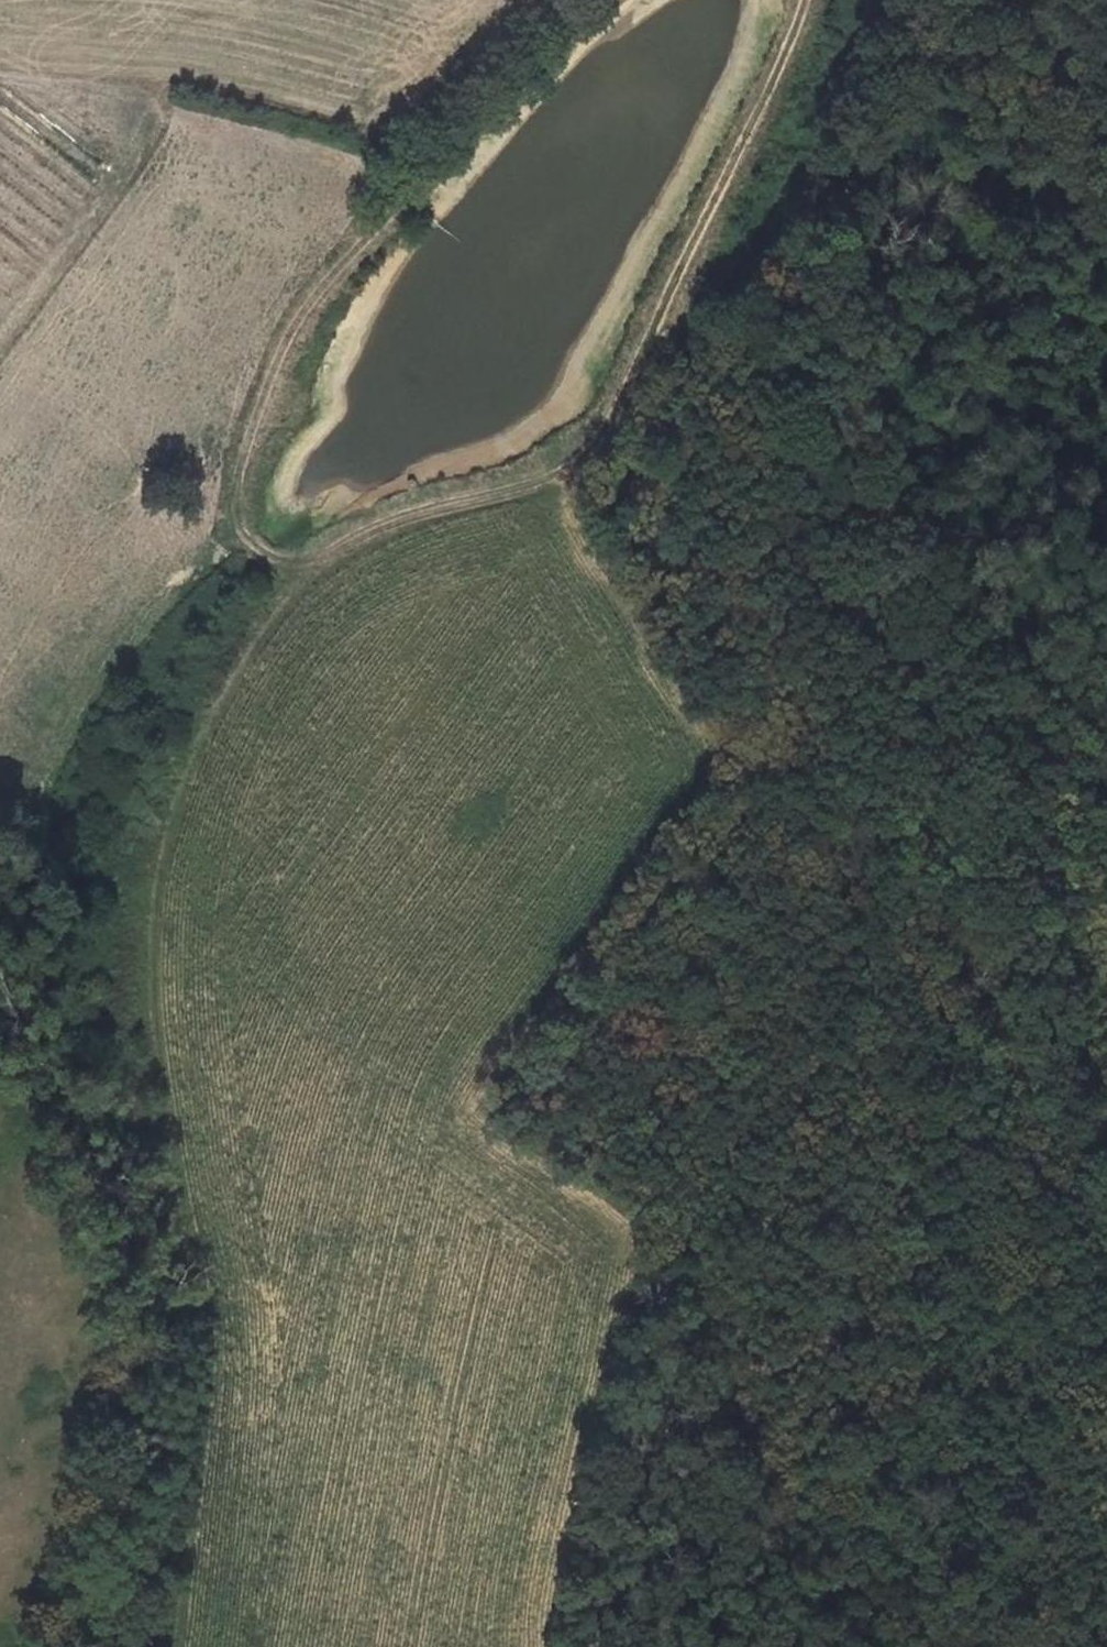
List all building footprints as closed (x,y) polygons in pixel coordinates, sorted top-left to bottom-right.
[(391,184),(384,192),(392,199),(399,191),(391,184)]
